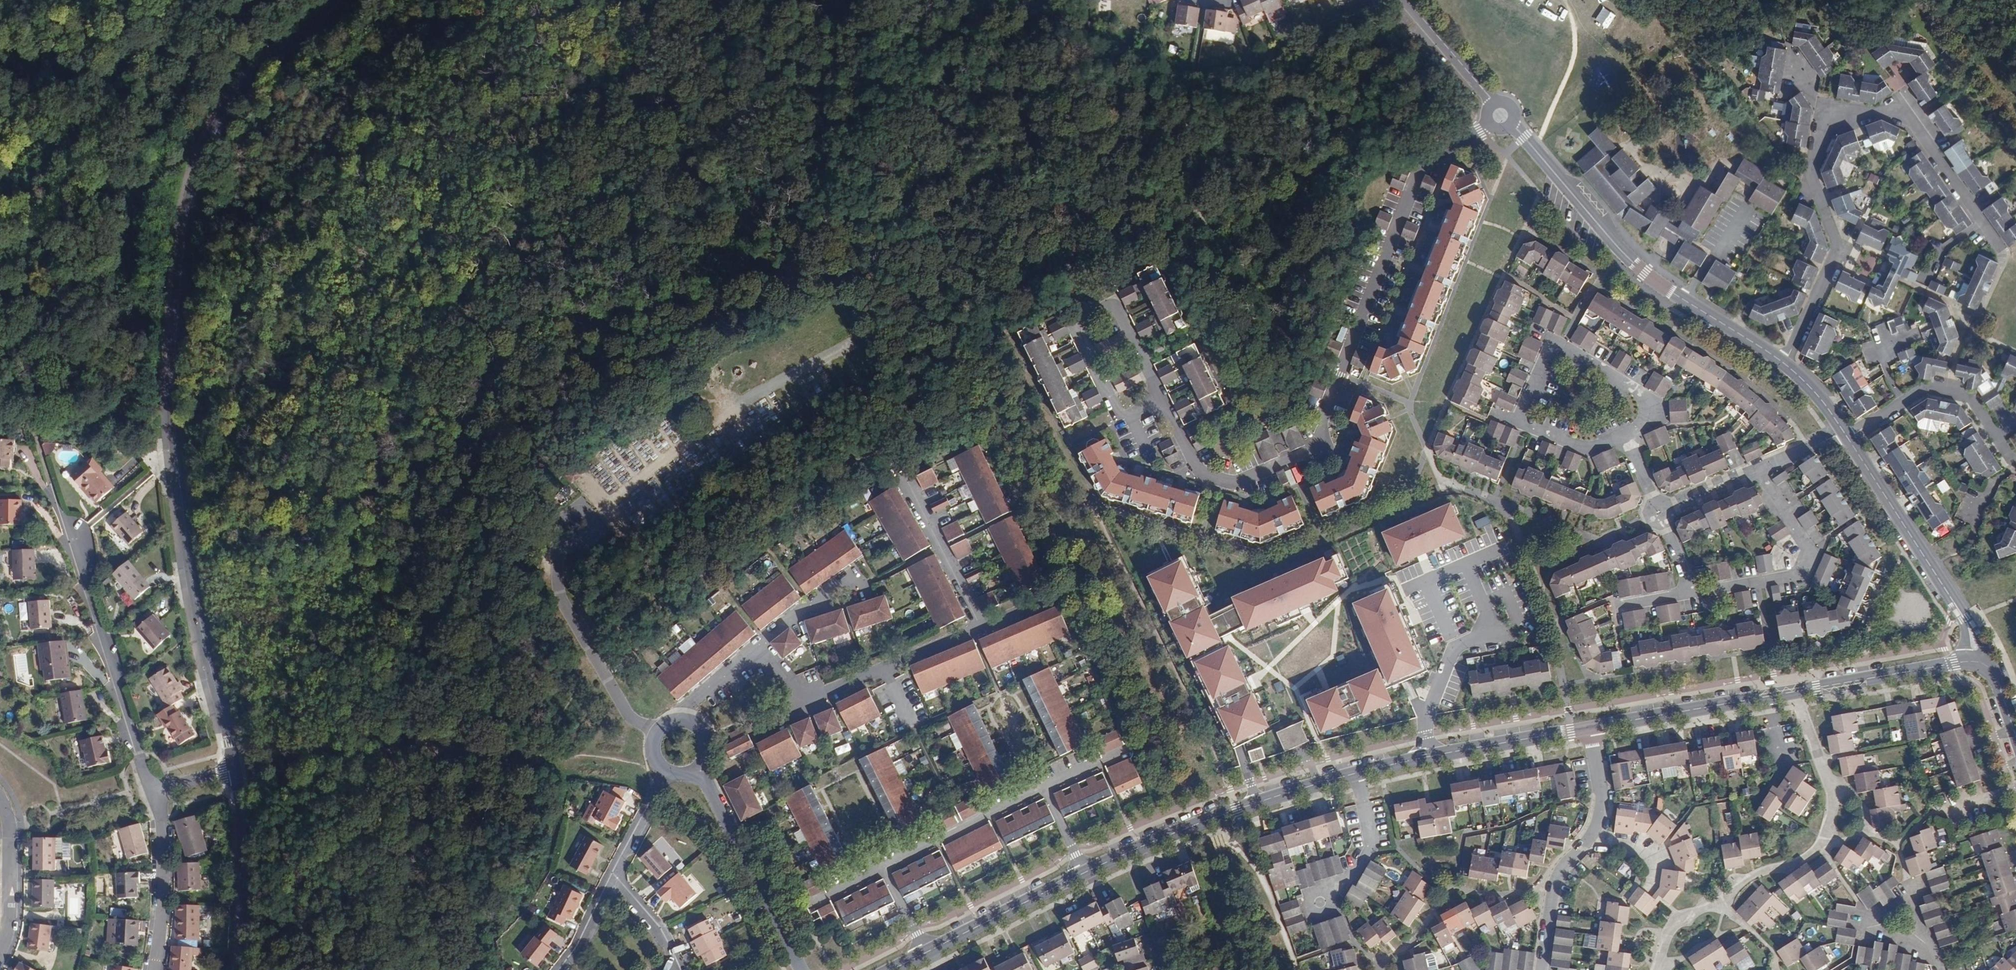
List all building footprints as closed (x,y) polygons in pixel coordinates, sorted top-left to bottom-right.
[(1243,25),(1250,22),(1248,17),(1264,11),(1259,0),(1240,0),(1242,4),(1235,7),(1243,25)] [(1269,22),(1283,16),(1279,8),(1280,7),(1277,0),(1259,0),(1264,11),(1269,22)] [(1914,0),(1907,5),(1910,10),(1917,5),(1914,0)] [(1175,24),(1196,27),(1199,9),(1192,8),(1192,7),(1189,7),(1189,4),(1179,3),(1177,13),(1175,24)] [(1207,10),(1204,29),(1224,32),(1227,10),(1218,9),(1217,12),(1214,11),(1207,10)] [(1084,32),(1092,32),(1093,22),(1085,22),(1084,32)] [(1796,32),(1794,38),(1793,46),(1798,46),(1802,52),(1807,60),(1823,49),(1815,36),(1796,32)] [(1891,39),(1890,46),(1905,49),(1906,41),(1891,39)] [(1906,41),(1905,49),(1926,52),(1927,45),(1906,41)] [(1885,45),(1872,54),(1882,69),(1892,63),(1896,60),(1903,61),(1905,49),(1890,46),(1885,45)] [(1823,49),(1807,60),(1815,70),(1821,78),(1837,67),(1833,61),(1834,56),(1833,55),(1828,48),(1827,46),(1823,49)] [(1762,58),(1760,68),(1782,72),(1785,59),(1786,50),(1779,48),(1768,47),(1766,54),(1762,58)] [(1905,49),(1903,61),(1910,63),(1912,66),(1919,76),(1926,71),(1935,65),(1926,52),(1905,49)] [(1837,53),(1833,55),(1834,56),(1833,61),(1837,67),(1843,62),(1837,53)] [(1761,82),(1760,90),(1774,93),(1778,94),(1779,94),(1781,83),(1782,72),(1760,68),(1758,78),(1761,82)] [(1841,68),(1838,85),(1836,98),(1847,100),(1858,101),(1861,83),(1857,82),(1858,73),(1856,71),(1841,68)] [(1926,71),(1919,76),(1908,84),(1911,89),(1918,98),(1916,99),(1921,106),(1937,95),(1929,83),(1930,77),(1926,71)] [(1877,86),(1861,83),(1858,101),(1868,103),(1874,104),(1891,92),(1883,81),(1877,86)] [(1791,122),(1809,125),(1812,109),(1800,93),(1790,100),(1794,105),(1791,122)] [(1784,103),(1782,121),(1786,121),(1791,122),(1794,105),(1790,100),(1784,103)] [(1954,117),(1945,105),(1928,116),(1933,123),(1935,122),(1938,127),(1945,136),(1947,135),(1963,124),(1959,118),(1954,117)] [(1787,144),(1793,145),(1805,147),(1807,136),(1809,125),(1791,122),(1786,121),(1785,131),(1788,136),(1787,144)] [(1865,126),(1870,138),(1872,144),(1887,138),(1893,141),(1899,129),(1881,121),(1877,122),(1865,126)] [(1603,198),(1618,215),(1619,214),(1623,218),(1623,219),(1657,240),(1664,229),(1668,223),(1671,218),(1651,205),(1646,211),(1641,209),(1638,205),(1656,189),(1648,179),(1638,187),(1630,178),(1640,169),(1622,149),(1618,152),(1615,149),(1616,147),(1598,127),(1588,136),(1596,146),(1576,163),(1585,172),(1583,174),(1603,198)] [(1717,136),(1712,130),(1708,133),(1712,139),(1717,136)] [(1833,145),(1829,154),(1841,160),(1844,153),(1860,148),(1858,142),(1854,130),(1838,136),(1833,145)] [(1961,140),(1957,135),(1950,140),(1954,145),(1961,140)] [(1891,146),(1893,141),(1887,138),(1872,144),(1875,152),(1891,146)] [(1965,146),(1961,140),(1954,145),(1944,152),(1951,161),(1954,166),(1952,167),(1957,174),(1972,163),(1964,152),(1965,146)] [(1909,175),(1915,183),(1934,169),(1929,162),(1921,151),(1911,158),(1906,162),(1910,169),(1909,175)] [(1907,153),(1902,157),(1906,162),(1911,158),(1907,153)] [(1826,161),(1821,173),(1827,188),(1838,184),(1844,182),(1838,167),(1841,160),(1829,154),(1826,161)] [(1785,193),(1785,192),(1763,179),(1767,173),(1744,159),(1736,171),(1758,185),(1755,190),(1748,201),(1771,215),(1785,193)] [(1714,194),(1728,172),(1713,163),(1700,186),(1714,194)] [(1981,176),(1972,163),(1957,174),(1962,181),(1963,180),(1969,187),(1974,194),(1984,187),(1989,195),(1996,190),(1992,183),(1990,183),(1986,176),(1981,176)] [(1396,172),(1408,177),(1411,170),(1398,165),(1396,172)] [(1473,175),(1452,166),(1442,190),(1449,193),(1454,204),(1451,212),(1475,222),(1484,200),(1483,199),(1484,196),(1483,193),(1481,193),(1476,182),(1477,180),(1475,177),(1473,175)] [(1640,184),(1649,176),(1642,168),(1633,176),(1640,184)] [(1934,169),(1915,183),(1921,191),(1926,192),(1929,195),(1931,199),(1947,188),(1942,181),(1934,169)] [(1758,185),(1736,171),(1734,176),(1740,180),(1739,181),(1755,190),(1758,185)] [(1393,179),(1405,184),(1408,177),(1396,172),(1393,179)] [(1740,180),(1734,176),(1728,172),(1714,194),(1700,186),(1680,220),(1682,221),(1677,229),(1694,239),(1696,240),(1701,232),(1703,234),(1723,201),(1726,202),(1739,181),(1740,180)] [(1871,172),(1868,180),(1877,185),(1881,177),(1871,172)] [(1422,183),(1434,188),(1437,181),(1425,175),(1422,183)] [(1402,191),(1405,184),(1393,179),(1390,186),(1402,191)] [(1432,194),(1434,188),(1422,183),(1419,189),(1432,194)] [(1934,211),(1940,219),(1959,206),(1954,199),(1947,188),(1931,199),(1933,202),(1935,205),(1934,211)] [(1843,195),(1831,200),(1837,215),(1846,219),(1856,224),(1861,212),(1854,208),(1849,193),(1843,195)] [(1931,199),(1929,195),(1922,200),(1924,203),(1931,199)] [(1989,219),(1996,229),(2011,218),(2007,213),(2008,206),(2001,197),(1995,202),(1983,211),(1989,219)] [(1925,207),(1933,202),(1931,199),(1924,203),(1923,205),(1925,207)] [(1799,203),(1798,206),(1792,219),(1805,226),(1808,234),(1821,229),(1816,216),(1814,210),(1799,203)] [(1953,229),(1956,234),(1972,223),(1965,213),(1959,206),(1940,219),(1945,227),(1953,229)] [(1474,224),(1475,222),(1451,212),(1447,210),(1441,225),(1444,226),(1439,239),(1436,238),(1431,252),(1459,263),(1460,260),(1462,259),(1464,256),(1463,253),(1471,232),(1474,231),(1475,227),(1474,224)] [(1378,218),(1390,224),(1393,216),(1380,211),(1378,218)] [(1387,230),(1390,224),(1378,218),(1375,225),(1387,230)] [(2008,246),(2015,241),(2015,224),(2015,223),(2011,218),(1996,229),(2000,235),(2008,246)] [(1404,229),(1417,234),(1419,226),(1407,222),(1404,229)] [(1691,245),(1694,239),(1677,229),(1668,223),(1664,229),(1684,241),(1691,245)] [(1871,246),(1880,251),(1889,231),(1883,229),(1877,230),(1864,224),(1856,242),(1863,245),(1865,243),(1871,246)] [(1414,241),(1417,234),(1404,229),(1401,236),(1414,241)] [(1821,229),(1808,234),(1811,240),(1804,255),(1810,258),(1821,263),(1825,254),(1828,248),(1821,229)] [(1707,255),(1691,245),(1684,241),(1670,263),(1682,271),(1689,260),(1700,267),(1707,255)] [(1540,264),(1548,250),(1535,242),(1524,244),(1516,257),(1530,266),(1534,260),(1540,264)] [(1894,262),(1890,271),(1914,282),(1918,275),(1906,269),(1903,268),(1910,253),(1905,250),(1903,242),(1895,246),(1892,244),(1887,254),(1891,256),(1890,259),(1891,261),(1894,262)] [(1555,254),(1548,250),(1540,264),(1538,266),(1545,271),(1543,275),(1550,279),(1563,256),(1560,254),(1555,254)] [(1458,266),(1459,263),(1431,252),(1425,267),(1427,268),(1422,281),(1419,280),(1414,294),(1443,305),(1443,303),(1445,302),(1447,298),(1446,297),(1455,274),(1457,273),(1458,269),(1458,266)] [(1972,280),(1989,288),(1992,281),(1991,280),(1994,271),(1998,264),(1990,260),(1980,255),(1977,262),(1978,267),(1972,280)] [(1568,259),(1563,256),(1550,279),(1557,283),(1559,279),(1566,284),(1576,267),(1569,263),(1568,259)] [(1946,258),(1942,265),(1957,272),(1960,265),(1946,258)] [(1807,263),(1798,259),(1795,268),(1796,273),(1792,281),(1797,284),(1809,289),(1814,279),(1819,269),(1807,263)] [(1702,283),(1722,295),(1736,273),(1716,261),(1702,283)] [(1156,265),(1138,274),(1142,282),(1137,284),(1140,290),(1165,278),(1164,275),(1161,275),(1156,265)] [(1584,272),(1576,267),(1566,284),(1572,288),(1570,291),(1577,296),(1588,278),(1590,278),(1592,274),(1588,271),(1584,272)] [(1841,275),(1834,288),(1849,295),(1851,300),(1857,303),(1865,284),(1849,276),(1850,274),(1843,271),(1841,275)] [(1165,278),(1140,290),(1143,296),(1148,294),(1153,304),(1168,296),(1167,294),(1169,292),(1165,283),(1166,279),(1165,278)] [(1872,287),(1867,297),(1871,298),(1874,307),(1882,304),(1885,306),(1897,283),(1887,278),(1882,287),(1879,286),(1877,287),(1876,289),(1872,287)] [(1960,296),(1957,302),(1976,310),(1981,299),(1983,295),(1986,295),(1989,288),(1972,280),(1965,294),(1960,296)] [(1932,281),(1928,288),(1942,295),(1946,287),(1932,281)] [(1496,295),(1521,306),(1523,301),(1523,296),(1521,294),(1523,290),(1506,282),(1502,289),(1498,291),(1496,295)] [(1122,299),(1135,292),(1132,286),(1119,292),(1122,299)] [(1791,296),(1776,301),(1783,319),(1792,316),(1798,313),(1807,295),(1794,289),(1791,296)] [(1122,299),(1124,305),(1125,306),(1138,299),(1135,292),(1122,299)] [(1401,339),(1426,349),(1427,346),(1429,345),(1430,340),(1430,338),(1438,316),(1440,315),(1442,311),(1441,310),(1443,305),(1414,294),(1409,309),(1411,310),(1406,324),(1403,323),(1397,338),(1401,339)] [(1599,317),(1604,320),(1616,301),(1613,299),(1608,300),(1598,294),(1585,315),(1593,320),(1597,318),(1599,317)] [(1518,313),(1521,306),(1496,295),(1494,300),(1496,304),(1492,312),(1510,319),(1512,315),(1518,313)] [(1168,296),(1153,304),(1154,308),(1158,315),(1153,318),(1156,324),(1182,311),(1181,310),(1177,308),(1173,299),(1170,300),(1168,296)] [(1935,328),(1953,321),(1950,314),(1947,306),(1929,298),(1923,310),(1930,313),(1935,328)] [(1616,301),(1604,320),(1610,323),(1609,325),(1611,331),(1618,335),(1631,314),(1621,308),(1620,304),(1616,301)] [(1761,307),(1754,304),(1749,316),(1767,325),(1773,323),(1783,319),(1776,301),(1761,307)] [(1540,325),(1546,309),(1540,306),(1533,322),(1540,325)] [(1546,328),(1553,312),(1546,309),(1540,325),(1546,328)] [(1182,311),(1156,324),(1159,330),(1164,328),(1167,335),(1186,326),(1182,317),(1183,313),(1182,311)] [(1506,327),(1510,319),(1492,312),(1489,319),(1485,321),(1483,325),(1508,336),(1511,329),(1506,327)] [(1553,331),(1560,315),(1553,312),(1546,328),(1553,331)] [(1631,314),(1618,335),(1626,340),(1631,339),(1633,337),(1638,341),(1649,322),(1646,320),(1642,321),(1631,314)] [(1567,319),(1560,315),(1553,331),(1560,334),(1567,319)] [(1811,334),(1832,344),(1836,336),(1834,330),(1836,323),(1819,315),(1814,327),(1811,334)] [(1898,332),(1899,334),(1906,332),(1904,326),(1903,321),(1901,317),(1894,320),(1898,332)] [(1066,326),(1062,319),(1049,326),(1052,333),(1066,326)] [(1138,333),(1152,326),(1149,319),(1135,326),(1138,333)] [(1898,332),(1894,320),(1887,322),(1891,334),(1898,332)] [(1938,350),(1950,356),(1958,337),(1954,326),(1953,321),(1935,328),(1940,343),(1938,350)] [(1649,322),(1638,341),(1644,344),(1642,346),(1644,351),(1652,356),(1655,351),(1664,334),(1655,329),(1653,324),(1649,322)] [(1040,331),(1036,324),(1018,333),(1022,342),(1021,344),(1023,347),(1047,335),(1044,329),(1040,331)] [(1504,344),(1508,336),(1483,325),(1481,330),(1482,334),(1478,342),(1496,350),(1500,342),(1504,344)] [(1066,326),(1052,333),(1056,340),(1069,333),(1069,332),(1066,326)] [(1155,333),(1152,326),(1138,333),(1141,339),(1155,333)] [(1577,344),(1586,330),(1579,326),(1570,340),(1577,344)] [(1583,348),(1592,334),(1586,330),(1577,344),(1583,348)] [(1119,334),(1107,339),(1111,346),(1122,341),(1119,334)] [(1598,337),(1592,334),(1583,348),(1589,352),(1598,337)] [(1664,334),(1655,351),(1662,356),(1659,360),(1666,364),(1680,341),(1676,338),(1672,339),(1664,334)] [(1804,356),(1809,358),(1818,362),(1822,355),(1828,354),(1832,344),(1811,334),(1806,344),(1801,355),(1804,356)] [(1050,341),(1047,335),(1023,347),(1025,351),(1027,351),(1031,360),(1034,359),(1035,362),(1051,355),(1046,344),(1050,341)] [(1524,343),(1540,350),(1543,343),(1527,336),(1524,343)] [(1111,346),(1107,339),(1095,345),(1098,352),(1111,346)] [(1379,350),(1371,372),(1392,381),(1393,381),(1396,381),(1399,380),(1399,378),(1405,375),(1410,373),(1412,374),(1415,372),(1416,370),(1418,369),(1426,349),(1401,339),(1399,346),(1387,351),(1380,348),(1379,350)] [(1328,347),(1340,352),(1343,345),(1331,340),(1328,347)] [(1122,341),(1111,346),(1114,353),(1126,348),(1122,341)] [(1680,341),(1666,364),(1673,368),(1675,364),(1683,369),(1693,352),(1685,347),(1685,344),(1680,341)] [(1493,357),(1496,350),(1478,342),(1475,350),(1471,351),(1469,356),(1494,367),(1497,360),(1493,357)] [(1521,350),(1537,357),(1540,350),(1524,343),(1521,350)] [(1204,356),(1203,354),(1199,354),(1195,344),(1171,356),(1174,363),(1175,363),(1179,369),(1204,356)] [(1111,346),(1098,352),(1101,359),(1114,353),(1111,346)] [(1338,359),(1340,352),(1328,347),(1325,354),(1338,359)] [(1898,353),(1901,361),(1916,356),(1913,348),(1898,353)] [(1353,357),(1366,362),(1369,355),(1356,350),(1353,357)] [(1533,363),(1537,357),(1521,350),(1518,356),(1533,363)] [(1618,370),(1626,355),(1620,351),(1611,366),(1618,370)] [(1693,352),(1683,369),(1680,373),(1688,378),(1693,377),(1694,376),(1699,379),(1711,360),(1707,358),(1703,358),(1693,352)] [(1069,367),(1082,360),(1079,353),(1066,360),(1069,367)] [(2010,354),(2001,375),(2006,377),(2012,376),(2015,377),(2015,357),(2010,354)] [(1053,358),(1051,355),(1035,362),(1037,365),(1035,367),(1039,375),(1038,378),(1039,381),(1064,369),(1061,363),(1056,365),(1053,358)] [(1632,359),(1626,355),(1618,370),(1624,373),(1632,359)] [(1205,358),(1204,356),(1179,369),(1182,375),(1187,373),(1192,384),(1208,376),(1206,373),(1208,371),(1204,362),(1205,358)] [(1491,374),(1494,367),(1469,356),(1467,360),(1469,365),(1465,372),(1483,380),(1486,372),(1491,374)] [(1363,369),(1366,362),(1353,357),(1351,364),(1363,369)] [(1919,374),(1918,377),(1928,379),(1930,375),(1934,375),(1935,371),(1941,372),(1944,373),(1947,362),(1922,357),(1921,363),(1915,367),(1919,374)] [(1086,367),(1082,360),(1069,367),(1072,373),(1086,367)] [(1711,360),(1699,379),(1705,382),(1705,389),(1712,393),(1713,394),(1726,373),(1716,366),(1715,362),(1711,360)] [(1841,393),(1845,400),(1867,386),(1855,363),(1833,377),(1842,392),(1841,393)] [(1161,378),(1174,371),(1171,364),(1157,371),(1159,374),(1161,378)] [(1957,365),(1955,375),(1960,376),(1963,377),(1963,380),(1965,382),(1968,383),(1967,388),(1977,390),(1978,385),(1984,382),(1980,375),(1981,370),(1957,364),(1957,365)] [(1127,380),(1139,375),(1136,368),(1124,374),(1127,380)] [(1510,374),(1525,382),(1528,375),(1513,368),(1510,374)] [(1067,375),(1064,369),(1039,381),(1041,385),(1044,385),(1048,394),(1050,393),(1051,396),(1068,388),(1063,377),(1067,375)] [(1161,378),(1164,385),(1177,378),(1174,371),(1161,378)] [(1481,384),(1483,380),(1465,372),(1462,379),(1458,381),(1456,385),(1480,397),(1483,390),(1481,384)] [(1652,390),(1661,376),(1655,372),(1645,386),(1652,390)] [(1726,373),(1713,394),(1719,398),(1724,398),(1725,397),(1731,401),(1744,383),(1742,381),(1737,381),(1726,373)] [(1115,387),(1127,380),(1124,374),(1111,380),(1115,387)] [(1513,384),(1522,388),(1525,382),(1510,374),(1507,381),(1513,384)] [(1131,388),(1143,382),(1139,375),(1127,380),(1131,388)] [(1195,403),(1221,390),(1220,388),(1216,387),(1211,378),(1209,379),(1208,376),(1192,384),(1194,389),(1197,395),(1192,397),(1195,403)] [(1659,395),(1667,380),(1661,376),(1652,390),(1659,395)] [(1906,387),(1900,378),(1896,381),(1902,390),(1906,387)] [(1115,387),(1118,394),(1131,388),(1127,380),(1115,387)] [(1312,387),(1325,392),(1328,385),(1315,380),(1312,387)] [(1673,384),(1667,380),(1659,395),(1664,398),(1673,384)] [(1987,380),(1984,382),(1978,385),(1977,390),(1978,390),(1981,396),(1988,392),(1993,389),(1987,380)] [(1748,386),(1744,383),(1731,401),(1736,404),(1736,412),(1742,417),(1746,413),(1759,399),(1749,390),(1748,386)] [(1508,394),(1518,399),(1522,388),(1513,384),(1508,394)] [(1477,403),(1480,397),(1456,385),(1454,390),(1455,394),(1452,402),(1469,410),(1471,406),(1477,403)] [(1086,401),(1100,394),(1096,387),(1082,394),(1086,401)] [(1322,399),(1325,392),(1312,387),(1309,394),(1322,399)] [(1069,391),(1068,388),(1051,396),(1053,399),(1051,401),(1056,410),(1055,413),(1056,415),(1081,403),(1078,397),(1073,399),(1069,391)] [(2004,401),(1995,388),(1993,389),(1988,392),(1997,405),(2004,401)] [(1220,396),(1222,392),(1221,390),(1195,403),(1198,408),(1203,407),(1207,414),(1225,405),(1220,396)] [(1338,397),(1350,402),(1353,395),(1341,390),(1338,397)] [(1845,400),(1857,419),(1876,406),(1871,397),(1865,397),(1860,390),(1845,400)] [(1499,398),(1515,406),(1518,399),(1508,394),(1502,392),(1499,398)] [(1981,396),(1990,409),(1997,405),(1988,392),(1981,396)] [(1103,401),(1100,394),(1086,401),(1089,407),(1103,401)] [(1347,409),(1350,402),(1338,397),(1335,403),(1347,409)] [(1177,412),(1191,405),(1187,398),(1174,405),(1177,412)] [(1361,398),(1351,422),(1358,425),(1363,437),(1360,444),(1384,454),(1393,432),(1388,422),(1386,423),(1385,421),(1383,417),(1385,416),(1381,406),(1361,398)] [(1512,412),(1515,406),(1499,398),(1496,405),(1512,412)] [(1759,399),(1746,413),(1749,415),(1748,422),(1754,428),(1772,408),(1769,405),(1765,405),(1759,399)] [(1670,409),(1687,408),(1686,400),(1670,401),(1670,409)] [(1928,400),(1911,411),(1918,422),(1925,418),(1940,423),(1944,403),(1938,402),(1928,400)] [(1084,409),(1081,403),(1056,415),(1057,418),(1060,419),(1065,428),(1083,419),(1079,412),(1084,409)] [(1957,406),(1944,403),(1940,423),(1956,426),(1960,431),(1971,424),(1960,407),(1957,406)] [(1177,412),(1181,419),(1194,412),(1191,405),(1177,412)] [(1777,412),(1772,408),(1754,428),(1759,433),(1767,433),(1770,435),(1783,422),(1777,417),(1777,412)] [(1084,409),(1079,412),(1083,419),(1087,417),(1084,409)] [(1687,423),(1687,416),(1670,416),(1671,424),(1687,423)] [(1918,427),(1938,432),(1940,423),(1925,418),(1918,422),(1917,426),(1918,427)] [(1283,432),(1297,425),(1294,419),(1280,424),(1283,432)] [(1492,439),(1498,423),(1492,421),(1485,436),(1492,439)] [(1790,428),(1783,422),(1770,435),(1774,439),(1778,449),(1785,446),(1786,443),(1794,439),(1790,428)] [(1499,442),(1505,426),(1498,423),(1492,439),(1499,442)] [(1190,437),(1203,431),(1199,425),(1187,430),(1190,437)] [(1292,436),(1300,432),(1297,425),(1283,432),(1286,439),(1292,436)] [(1506,445),(1513,429),(1505,426),(1499,442),(1506,445)] [(1665,427),(1658,430),(1664,445),(1671,442),(1665,427)] [(1890,427),(1871,439),(1883,458),(1898,448),(1895,443),(1896,436),(1890,427)] [(1519,432),(1513,429),(1506,445),(1513,448),(1519,432)] [(1256,443),(1270,437),(1267,430),(1253,436),(1256,443)] [(1658,430),(1651,433),(1658,448),(1664,445),(1658,430)] [(1194,444),(1206,438),(1203,431),(1190,437),(1194,444)] [(1305,445),(1300,432),(1292,436),(1298,447),(1305,445)] [(1453,463),(1459,448),(1453,445),(1455,439),(1440,433),(1434,447),(1436,452),(1439,458),(1453,463)] [(1658,448),(1651,433),(1645,436),(1651,451),(1658,448)] [(1730,433),(1723,436),(1730,451),(1737,448),(1730,433)] [(1966,441),(1961,444),(1965,450),(1964,456),(1968,461),(1970,465),(1989,452),(1983,442),(1977,433),(1966,441)] [(1298,447),(1292,436),(1286,439),(1291,450),(1298,447)] [(1730,451),(1723,436),(1716,439),(1719,446),(1723,454),(1730,451)] [(1266,447),(1273,444),(1270,437),(1256,443),(1259,450),(1266,447)] [(1162,451),(1175,445),(1171,438),(1159,444),(1162,451)] [(1209,445),(1206,438),(1194,444),(1197,450),(1209,445)] [(1086,446),(1088,450),(1100,443),(1098,440),(1094,439),(1088,442),(1086,446)] [(15,441),(0,440),(0,468),(9,469),(10,461),(10,453),(14,453),(15,441)] [(1113,453),(1107,440),(1100,443),(1088,450),(1079,454),(1081,457),(1080,459),(1082,463),(1084,464),(1095,485),(1095,486),(1097,490),(1100,491),(1102,496),(1103,497),(1120,473),(1124,469),(1120,466),(1117,467),(1111,455),(1113,453)] [(1544,460),(1550,444),(1543,441),(1537,457),(1544,460)] [(1345,470),(1341,474),(1366,498),(1368,492),(1370,491),(1372,486),(1371,486),(1380,463),(1382,463),(1383,459),(1382,458),(1383,455),(1384,454),(1360,444),(1355,442),(1349,456),(1352,458),(1347,470),(1345,470)] [(1757,442),(1741,450),(1744,456),(1760,449),(1757,442)] [(1278,456),(1273,444),(1266,447),(1271,459),(1278,456)] [(1460,446),(1459,448),(1453,463),(1460,466),(1462,470),(1467,472),(1477,447),(1470,444),(1464,447),(1460,446)] [(1557,446),(1550,444),(1544,460),(1551,462),(1557,446)] [(985,458),(979,445),(953,458),(960,471),(985,458)] [(1165,458),(1178,452),(1175,445),(1162,451),(1165,458)] [(1723,454),(1719,446),(1712,449),(1713,453),(1707,456),(1714,474),(1722,470),(1728,467),(1723,454)] [(1271,459),(1266,447),(1259,450),(1264,462),(1271,459)] [(1484,450),(1477,447),(1467,472),(1472,474),(1475,472),(1483,475),(1491,458),(1486,456),(1484,450)] [(1899,478),(1916,467),(1914,463),(1907,462),(1898,448),(1883,458),(1887,465),(1889,464),(1899,478)] [(1613,449),(1606,452),(1613,468),(1620,465),(1613,449)] [(1760,449),(1744,456),(1747,463),(1763,456),(1760,449)] [(1569,469),(1575,454),(1568,451),(1562,467),(1569,469)] [(1181,459),(1178,452),(1165,458),(1169,465),(1181,459)] [(1613,468),(1606,452),(1600,455),(1606,471),(1613,468)] [(1985,481),(2001,470),(1995,461),(1989,452),(1970,465),(1971,467),(1975,473),(1981,474),(1985,481)] [(1582,456),(1575,454),(1569,469),(1576,472),(1582,456)] [(1606,471),(1600,455),(1593,458),(1600,473),(1606,471)] [(1714,474),(1707,456),(1699,460),(1697,455),(1689,459),(1699,480),(1708,476),(1714,474)] [(1497,460),(1491,458),(1483,475),(1492,478),(1493,482),(1499,484),(1501,480),(1498,479),(1506,459),(1499,456),(1497,460)] [(1807,489),(1828,475),(1816,457),(1799,468),(1804,476),(1803,482),(1807,489)] [(1946,471),(1949,469),(1941,457),(1938,459),(1946,471)] [(985,458),(960,471),(966,484),(992,471),(985,458)] [(1699,480),(1689,459),(1682,462),(1684,466),(1676,469),(1678,472),(1684,487),(1691,484),(1699,480)] [(1304,461),(1296,464),(1301,476),(1309,473),(1304,461)] [(576,467),(567,474),(573,481),(582,473),(576,467)] [(1910,501),(1926,491),(1925,488),(1923,486),(1918,479),(1920,473),(1916,467),(1899,478),(1908,493),(1906,494),(1910,501)] [(920,483),(935,475),(932,468),(928,470),(916,476),(920,483)] [(1527,496),(1537,471),(1529,468),(1524,471),(1519,469),(1512,487),(1520,490),(1522,494),(1527,496)] [(1128,473),(1124,469),(1120,473),(1103,497),(1108,498),(1109,500),(1113,501),(1115,500),(1138,507),(1139,509),(1143,510),(1145,509),(1148,510),(1157,481),(1142,476),(1141,479),(1127,475),(1128,473)] [(1284,469),(1277,472),(1282,485),(1289,482),(1284,469)] [(1684,487),(1678,472),(1671,475),(1669,469),(1654,475),(1660,489),(1670,493),(1679,489),(1684,487)] [(992,471),(966,484),(973,497),(999,484),(992,471)] [(1544,474),(1537,471),(1527,496),(1531,497),(1535,496),(1543,499),(1550,481),(1546,480),(1544,474)] [(80,488),(86,496),(89,493),(92,498),(96,503),(113,489),(99,472),(80,488)] [(1785,472),(1773,480),(1777,486),(1789,478),(1785,472)] [(1924,473),(1920,473),(1918,479),(1923,486),(1930,481),(1924,473)] [(1325,483),(1311,489),(1323,517),(1325,516),(1327,517),(1331,515),(1333,513),(1353,503),(1355,505),(1360,502),(1361,501),(1366,498),(1341,474),(1338,477),(1339,479),(1326,485),(1325,483)] [(938,482),(935,475),(920,483),(923,489),(935,483),(938,482)] [(1552,476),(1550,481),(1543,499),(1555,504),(1556,508),(1560,509),(1569,489),(1563,487),(1563,485),(1561,480),(1552,476)] [(1821,502),(1826,510),(1843,498),(1831,480),(1810,493),(1815,501),(1821,502)] [(1192,523),(1201,494),(1186,489),(1185,492),(1171,488),(1171,485),(1157,481),(1148,510),(1151,511),(1152,513),(1156,514),(1158,513),(1182,520),(1182,522),(1186,523),(1188,522),(1192,523)] [(1944,481),(1938,485),(1943,492),(1949,488),(1944,481)] [(1623,495),(1617,499),(1623,513),(1637,507),(1641,496),(1635,483),(1621,489),(1623,495)] [(999,484),(973,497),(979,510),(1005,497),(999,484)] [(878,516),(904,501),(896,486),(884,493),(870,501),(878,516)] [(1748,490),(1741,493),(1750,515),(1758,512),(1758,511),(1759,506),(1763,505),(1756,487),(1748,490)] [(1574,491),(1569,489),(1560,509),(1564,511),(1568,509),(1580,513),(1587,496),(1589,491),(1580,488),(1575,489),(1574,491)] [(1917,507),(1927,522),(1945,510),(1942,505),(1934,504),(1926,491),(1910,501),(1915,508),(1917,507)] [(1750,515),(1741,493),(1733,497),(1726,500),(1733,518),(1738,516),(1743,519),(1750,515)] [(1596,500),(1587,496),(1580,513),(1594,519),(1602,519),(1602,500),(1596,500)] [(1607,500),(1602,500),(1602,519),(1609,519),(1623,513),(1617,499),(1616,496),(1607,500)] [(1005,497),(979,510),(986,523),(1012,511),(1005,497)] [(1301,526),(1304,525),(1292,497),(1278,503),(1279,505),(1266,511),(1265,509),(1259,510),(1261,544),(1266,541),(1269,542),(1272,540),(1273,538),(1293,529),(1296,529),(1300,528),(1301,526)] [(943,499),(931,505),(934,512),(946,506),(949,504),(946,498),(943,499)] [(1843,498),(1826,510),(1831,518),(1829,523),(1834,531),(1855,517),(1843,498)] [(1733,518),(1726,500),(1717,503),(1711,506),(1720,529),(1728,525),(1726,521),(1733,518)] [(23,502),(0,501),(0,525),(22,526),(23,502)] [(887,531),(913,516),(904,501),(878,516),(887,531)] [(1260,544),(1261,544),(1259,510),(1253,510),(1251,512),(1238,508),(1239,505),(1225,501),(1216,530),(1219,532),(1220,533),(1225,535),(1226,534),(1249,540),(1249,542),(1253,543),(1255,542),(1260,544)] [(1451,506),(1385,534),(1398,565),(1422,554),(1464,536),(1451,506)] [(1720,529),(1711,506),(1702,510),(1695,513),(1702,529),(1703,531),(1711,528),(1713,532),(1720,529)] [(2008,528),(2015,532),(2015,508),(2013,507),(2008,516),(2010,523),(2008,528)] [(1945,510),(1927,522),(1933,531),(1951,520),(1945,510)] [(1802,525),(1814,517),(1811,511),(1799,519),(1802,525)] [(139,525),(128,513),(114,525),(129,544),(142,533),(137,527),(139,525)] [(1702,529),(1695,513),(1687,517),(1682,519),(1678,529),(1684,543),(1698,537),(1696,531),(1702,529)] [(1020,528),(1013,515),(988,528),(995,541),(1020,528)] [(895,545),(921,530),(913,516),(887,531),(895,545)] [(1488,516),(1475,521),(1478,528),(1491,523),(1488,516)] [(1818,523),(1814,517),(1802,525),(1806,531),(1818,523)] [(945,535),(961,527),(958,521),(954,523),(942,529),(945,535)] [(1772,536),(1786,527),(1782,521),(1768,530),(1772,536)] [(1853,551),(1870,540),(1858,522),(1837,536),(1843,543),(1849,544),(1853,551)] [(965,534),(961,527),(945,535),(949,542),(965,534)] [(1790,534),(1786,527),(1772,536),(1776,543),(1790,534)] [(1001,554),(1026,541),(1020,528),(995,541),(1001,554)] [(2015,553),(2015,532),(2008,528),(2000,545),(1994,547),(1999,559),(2015,553)] [(845,530),(831,539),(849,564),(863,554),(845,530)] [(930,546),(921,530),(895,545),(904,561),(930,546)] [(1940,531),(1933,535),(1935,539),(1943,535),(1940,531)] [(1649,533),(1635,539),(1642,555),(1648,552),(1651,557),(1665,551),(1660,538),(1649,533)] [(954,553),(970,545),(967,538),(951,546),(954,553)] [(849,564),(831,539),(817,549),(835,574),(849,564)] [(1623,541),(1619,543),(1630,568),(1636,565),(1638,559),(1642,557),(1642,555),(1635,539),(1627,542),(1623,541)] [(1881,558),(1870,540),(1853,551),(1858,559),(1856,565),(1874,573),(1878,563),(1877,561),(1881,558)] [(1008,568),(1033,555),(1026,541),(1001,554),(1008,568)] [(1612,549),(1605,552),(1613,570),(1617,568),(1623,571),(1630,568),(1619,543),(1614,544),(1612,549)] [(973,551),(970,545),(954,553),(958,559),(969,553),(973,551)] [(835,574),(817,549),(803,559),(821,584),(835,574)] [(32,550),(29,550),(20,550),(11,551),(12,580),(33,579),(33,562),(32,553),(32,550)] [(1590,556),(1586,557),(1594,578),(1600,576),(1606,578),(1614,575),(1613,570),(1605,552),(1594,557),(1590,556)] [(908,568),(915,583),(942,570),(935,554),(908,568)] [(1335,585),(1350,579),(1339,554),(1234,599),(1236,603),(1208,616),(1203,607),(1208,605),(1183,556),(1149,573),(1234,749),(1240,746),(1266,733),(1264,729),(1268,726),(1253,695),(1256,694),(1250,682),(1248,677),(1245,679),(1230,648),(1226,651),(1220,639),(1245,627),(1248,630),(1276,618),(1279,626),(1303,615),(1300,608),(1306,605),(1338,591),(1335,585)] [(1015,580),(1040,568),(1033,555),(1008,568),(1015,580)] [(1771,555),(1763,556),(1766,573),(1773,572),(1771,555)] [(1823,561),(1836,567),(1839,561),(1825,555),(1823,561)] [(1766,573),(1763,556),(1756,557),(1759,574),(1766,573)] [(1580,563),(1569,568),(1576,583),(1579,590),(1586,587),(1589,580),(1594,578),(1586,557),(1581,559),(1580,563)] [(821,584),(803,559),(790,569),(807,593),(821,584)] [(150,587),(129,561),(114,574),(135,599),(150,587)] [(1820,567),(1833,573),(1836,567),(1823,561),(1820,567)] [(1729,562),(1721,564),(1724,580),(1731,579),(1729,562)] [(1724,580),(1721,564),(1714,565),(1717,581),(1724,580)] [(1717,581),(1714,565),(1707,566),(1709,583),(1717,581)] [(1866,593),(1874,573),(1856,565),(1854,572),(1847,574),(1844,580),(1843,583),(1866,593)] [(1817,574),(1830,580),(1833,573),(1820,567),(1817,574)] [(977,570),(965,576),(969,582),(981,577),(984,575),(981,568),(977,570)] [(1047,581),(1040,568),(1015,580),(1021,594),(1047,581)] [(1576,583),(1569,568),(1561,571),(1555,574),(1551,583),(1557,598),(1572,592),(1570,586),(1576,583)] [(915,583),(923,598),(950,584),(942,570),(915,583)] [(1660,574),(1663,591),(1671,589),(1667,573),(1660,574)] [(783,574),(769,584),(788,608),(801,597),(783,574)] [(1653,575),(1656,592),(1663,591),(1660,574),(1653,575)] [(1814,580),(1827,586),(1830,580),(1817,574),(1814,580)] [(1649,594),(1656,592),(1653,575),(1646,577),(1649,594)] [(1632,579),(1635,596),(1642,595),(1639,578),(1632,579)] [(1625,580),(1628,597),(1635,596),(1632,579),(1625,580)] [(1621,598),(1628,597),(1625,580),(1618,581),(1621,598)] [(1825,592),(1827,586),(1814,580),(1811,586),(1825,592)] [(1857,614),(1866,593),(1843,583),(1841,586),(1839,591),(1842,600),(1839,606),(1857,614)] [(788,608),(769,584),(756,595),(775,618),(788,608)] [(923,598),(931,614),(958,600),(950,584),(923,598)] [(1373,598),(1356,606),(1384,672),(1373,677),(1372,675),(1327,694),(1325,695),(1323,690),(1305,698),(1311,713),(1313,712),(1316,722),(1318,721),(1323,732),(1391,702),(1386,690),(1429,671),(1409,627),(1390,584),(1370,593),(1373,598)] [(1779,586),(1772,588),(1774,602),(1781,601),(1779,586)] [(977,599),(980,605),(996,598),(993,591),(989,593),(977,599)] [(1750,592),(1743,593),(1745,609),(1753,608),(1750,592)] [(1745,609),(1743,593),(1735,594),(1738,610),(1745,609)] [(775,618),(756,595),(743,605),(762,629),(775,618)] [(885,595),(867,601),(874,624),(892,618),(891,614),(886,598),(885,595)] [(1717,597),(1710,598),(1713,615),(1720,614),(1717,597)] [(980,605),(983,612),(999,604),(996,598),(980,605)] [(1713,615),(1710,598),(1703,599),(1706,616),(1713,615)] [(931,614),(938,629),(965,616),(958,600),(931,614)] [(52,629),(51,601),(29,603),(31,630),(52,629)] [(874,624),(867,601),(848,607),(856,630),(874,624)] [(1827,633),(1832,632),(1828,612),(1827,608),(1823,608),(1814,602),(1803,603),(1810,636),(1817,635),(1821,638),(1826,637),(1827,633)] [(1679,604),(1672,605),(1674,621),(1682,620),(1679,604)] [(1674,621),(1672,605),(1664,607),(1667,623),(1674,621)] [(1797,605),(1787,606),(1781,616),(1777,617),(1782,641),(1785,641),(1790,643),(1792,643),(1795,639),(1803,637),(1797,605)] [(1853,623),(1857,614),(1839,606),(1837,611),(1828,612),(1832,632),(1851,629),(1851,624),(1853,623)] [(1058,607),(1053,609),(1042,613),(1054,641),(1070,634),(1058,607)] [(1667,623),(1664,607),(1657,608),(1660,624),(1667,623)] [(843,609),(824,614),(831,637),(850,632),(843,609)] [(724,621),(744,644),(757,633),(737,610),(724,621)] [(1645,610),(1637,611),(1641,628),(1648,626),(1645,610)] [(1641,628),(1637,611),(1630,612),(1633,629),(1641,628)] [(1633,629),(1630,612),(1623,614),(1626,630),(1633,629)] [(1054,641),(1042,613),(1027,620),(1039,648),(1054,641)] [(831,637),(824,614),(805,620),(809,632),(812,643),(831,637)] [(1571,638),(1595,627),(1593,620),(1590,620),(1586,617),(1585,614),(1567,621),(1570,628),(1568,632),(1571,638)] [(152,617),(144,624),(135,630),(152,651),(170,638),(152,617)] [(135,630),(144,624),(141,619),(132,626),(135,630)] [(1039,648),(1027,620),(1011,626),(1023,654),(1039,648)] [(711,632),(731,655),(744,644),(724,621),(711,632)] [(1752,623),(1745,624),(1750,650),(1755,650),(1757,646),(1766,644),(1763,626),(1757,626),(1752,623)] [(1735,630),(1730,631),(1734,650),(1742,649),(1745,651),(1750,650),(1745,624),(1738,625),(1735,630)] [(1023,654),(1011,626),(996,633),(1008,661),(1023,654)] [(1598,634),(1595,627),(1571,638),(1573,642),(1576,643),(1580,652),(1598,644),(1596,639),(1597,634),(1598,634)] [(790,628),(772,642),(784,658),(803,643),(798,637),(790,628)] [(1720,629),(1713,630),(1718,656),(1723,655),(1725,651),(1734,650),(1730,631),(1726,632),(1722,630),(1720,629)] [(1702,636),(1697,638),(1701,656),(1710,655),(1713,657),(1718,656),(1713,630),(1706,631),(1702,636)] [(698,643),(718,666),(731,655),(711,632),(698,643)] [(1008,661),(996,633),(980,640),(992,667),(1008,661)] [(1688,634),(1680,635),(1685,662),(1690,661),(1693,657),(1701,656),(1697,638),(1693,638),(1688,635),(1688,634)] [(1669,642),(1664,643),(1668,662),(1677,660),(1680,662),(1685,662),(1680,635),(1673,636),(1669,642)] [(67,667),(63,640),(38,644),(42,671),(45,670),(46,681),(71,678),(70,667),(67,667)] [(985,668),(974,640),(958,646),(970,674),(985,668)] [(1655,640),(1648,641),(1653,668),(1657,667),(1660,663),(1668,662),(1664,643),(1660,644),(1655,640)] [(1653,668),(1648,641),(1641,642),(1636,648),(1632,649),(1636,667),(1644,666),(1648,668),(1653,668)] [(685,654),(705,677),(718,666),(698,643),(685,654)] [(1543,643),(1471,660),(1478,698),(1550,683),(1543,643)] [(1602,654),(1598,644),(1580,652),(1586,665),(1601,673),(1615,671),(1612,653),(1602,654)] [(970,674),(958,646),(942,653),(954,681),(970,674)] [(954,681),(942,653),(926,660),(938,687),(954,681)] [(672,665),(692,688),(705,677),(685,654),(672,665)] [(938,687),(926,660),(911,666),(923,694),(938,687)] [(659,676),(679,699),(692,688),(672,665),(659,676)] [(1031,695),(1057,683),(1049,667),(1048,668),(1024,680),(1031,695)] [(173,705),(184,698),(180,692),(182,691),(177,683),(168,668),(149,680),(167,708),(173,705)] [(1039,710),(1064,698),(1057,683),(1031,695),(1039,710)] [(779,694),(775,684),(762,689),(766,699),(779,694)] [(868,688),(867,689),(852,696),(866,723),(881,715),(868,688)] [(85,720),(81,690),(60,694),(64,724),(85,720)] [(852,696),(838,703),(839,705),(852,730),(866,723),(852,696)] [(1936,709),(1946,705),(1944,697),(1921,701),(1924,712),(1936,710),(1936,709)] [(1046,725),(1071,713),(1064,698),(1039,710),(1046,725)] [(911,709),(924,704),(921,699),(909,703),(911,709)] [(1888,719),(1904,716),(1912,714),(1910,703),(1886,708),(1888,719)] [(1943,733),(1963,727),(1955,703),(1946,705),(1936,709),(1936,710),(1943,733)] [(956,731),(982,719),(975,704),(949,716),(956,731)] [(167,708),(157,715),(161,723),(164,721),(168,727),(175,739),(191,730),(180,711),(177,712),(173,705),(167,708)] [(834,708),(815,715),(825,737),(843,730),(834,708)] [(1912,714),(1904,716),(1909,740),(1928,737),(1924,712),(1912,714)] [(1053,741),(1079,728),(1071,713),(1046,725),(1053,741)] [(1835,735),(1851,733),(1859,731),(1855,713),(1832,717),(1835,735)] [(811,717),(792,725),(793,726),(802,747),(820,740),(811,717)] [(964,746),(989,734),(982,719),(956,731),(964,746)] [(1277,732),(1285,752),(1310,741),(1309,739),(1307,740),(1301,726),(1303,721),(1277,732)] [(744,727),(730,734),(734,742),(726,746),(732,757),(755,745),(750,734),(748,735),(744,727)] [(1963,727),(1943,733),(1939,734),(1945,751),(1968,744),(1963,727)] [(788,728),(773,736),(787,763),(802,756),(788,728)] [(1086,743),(1079,728),(1053,741),(1060,755),(1086,743)] [(1117,730),(1112,732),(1118,746),(1124,744),(1117,730)] [(1740,758),(1757,755),(1752,731),(1736,734),(1737,744),(1740,758)] [(1118,746),(1112,732),(1106,735),(1112,749),(1118,746)] [(1851,733),(1835,735),(1828,737),(1831,754),(1854,750),(1851,733)] [(971,762),(997,750),(989,734),(964,746),(971,762)] [(1112,749),(1106,735),(1100,738),(1106,752),(1112,749)] [(787,763),(773,736),(758,743),(768,764),(771,771),(787,763)] [(106,752),(103,737),(81,741),(83,753),(85,753),(88,768),(111,763),(108,752),(106,752)] [(1721,747),(1719,737),(1702,739),(1704,750),(1706,763),(1723,760),(1721,747)] [(1106,752),(1100,738),(1094,741),(1101,755),(1106,752)] [(1784,741),(1788,758),(1800,755),(1796,738),(1784,741)] [(1687,753),(1685,743),(1672,745),(1675,766),(1689,763),(1687,753)] [(1742,768),(1740,758),(1737,744),(1721,747),(1723,760),(1725,771),(1742,768)] [(1968,744),(1945,751),(1951,769),(1974,762),(1968,744)] [(1675,766),(1672,745),(1657,748),(1661,768),(1675,766)] [(868,774),(893,762),(886,747),(861,759),(868,774)] [(1249,751),(1252,762),(1266,758),(1263,747),(1249,751)] [(1661,768),(1657,748),(1643,750),(1645,762),(1647,771),(1661,768)] [(979,777),(1004,765),(997,750),(971,762),(979,777)] [(1645,762),(1643,750),(1617,754),(1619,763),(1610,765),(1614,790),(1614,791),(1633,787),(1629,762),(1638,760),(1638,764),(1645,762)] [(1691,776),(1708,774),(1706,763),(1704,750),(1687,753),(1689,763),(1691,776)] [(1854,775),(1865,773),(1862,753),(1839,757),(1842,777),(1854,775)] [(1130,758),(1107,769),(1118,794),(1142,783),(1130,758)] [(876,789),(901,777),(893,762),(868,774),(876,789)] [(1974,762),(1951,769),(1957,788),(1980,780),(1974,762)] [(1554,775),(1559,800),(1577,797),(1573,772),(1564,773),(1563,764),(1537,769),(1539,781),(1546,780),(1545,777),(1554,775)] [(1011,780),(1004,765),(979,777),(986,792),(1011,780)] [(1807,776),(1793,767),(1778,790),(1774,787),(1756,813),(1769,822),(1777,809),(1779,806),(1782,803),(1786,805),(1786,808),(1799,816),(1816,791),(1803,782),(1807,776)] [(1523,771),(1526,793),(1541,791),(1539,781),(1537,769),(1523,771)] [(1509,774),(1512,796),(1526,793),(1523,771),(1509,774)] [(1876,771),(1865,773),(1854,775),(1857,792),(1872,790),(1879,789),(1876,771)] [(1494,776),(1495,780),(1498,798),(1512,796),(1509,774),(1494,776)] [(747,775),(725,786),(734,803),(755,792),(747,775)] [(1086,779),(1089,786),(1097,803),(1113,796),(1105,779),(1098,782),(1095,775),(1086,779)] [(883,804),(908,792),(901,777),(876,789),(883,804)] [(1464,783),(1468,804),(1482,802),(1479,783),(1478,780),(1464,783)] [(1482,802),(1483,807),(1499,804),(1498,798),(1495,780),(1479,783),(1482,802)] [(1097,803),(1089,786),(1082,789),(1079,783),(1070,786),(1073,793),(1081,810),(1097,803)] [(1452,799),(1454,806),(1468,804),(1464,783),(1450,785),(1452,799)] [(794,812),(819,800),(812,785),(800,791),(786,798),(794,812)] [(1896,786),(1879,789),(1872,790),(1875,808),(1899,804),(1896,786)] [(606,789),(598,804),(593,801),(583,817),(593,823),(596,818),(617,830),(623,819),(618,816),(627,801),(606,789)] [(1081,810),(1073,793),(1066,797),(1063,790),(1054,794),(1065,818),(1081,810)] [(755,792),(734,803),(742,821),(764,810),(755,792)] [(891,820),(916,807),(908,792),(883,804),(891,820)] [(977,796),(970,799),(977,813),(984,809),(977,796)] [(1393,805),(1396,820),(1420,816),(1421,821),(1418,821),(1421,837),(1451,832),(1448,816),(1455,815),(1454,806),(1452,799),(1426,804),(1425,798),(1417,799),(1417,801),(1393,805)] [(977,813),(970,799),(963,803),(970,816),(977,813)] [(802,828),(827,815),(819,800),(794,812),(802,828)] [(1028,806),(1031,813),(1040,830),(1055,822),(1047,805),(1040,809),(1036,802),(1028,806)] [(970,816),(963,803),(956,806),(963,820),(970,816)] [(1899,804),(1875,808),(1870,809),(1873,828),(1875,828),(1897,824),(1895,812),(1905,810),(1904,804),(1899,804)] [(923,823),(916,807),(891,820),(898,835),(923,823)] [(952,808),(945,812),(952,825),(959,822),(952,808)] [(1633,831),(1640,832),(1642,814),(1635,813),(1635,811),(1634,811),(1618,809),(1617,809),(1613,832),(1627,834),(1632,835),(1633,831)] [(1040,830),(1031,813),(1024,816),(1021,810),(1013,814),(1016,820),(1024,837),(1040,830)] [(952,825),(945,812),(938,815),(945,829),(952,825)] [(1336,812),(1322,816),(1328,837),(1342,833),(1336,812)] [(1661,845),(1676,826),(1662,814),(1660,816),(1655,816),(1642,814),(1640,832),(1647,833),(1651,837),(1661,845)] [(208,850),(198,815),(177,821),(183,843),(187,857),(208,850)] [(809,842),(835,830),(827,815),(802,828),(809,842)] [(945,829),(938,815),(931,819),(938,832),(945,829)] [(1322,816),(1308,820),(1314,841),(1328,837),(1322,816)] [(1024,837),(1016,820),(1008,824),(1005,817),(996,822),(1008,845),(1024,837)] [(1308,820),(1294,824),(1301,845),(1314,841),(1308,820)] [(183,843),(177,821),(173,822),(176,829),(180,844),(183,843)] [(991,823),(968,835),(980,858),(1003,847),(991,823)] [(1675,865),(1695,857),(1697,856),(1684,823),(1670,840),(1673,846),(1668,848),(1672,857),(1675,865)] [(148,853),(140,824),(119,830),(124,847),(129,847),(132,858),(148,853)] [(1281,828),(1282,832),(1288,849),(1301,845),(1294,824),(1281,828)] [(1550,825),(1547,841),(1546,847),(1555,849),(1563,850),(1565,839),(1568,839),(1570,828),(1550,825)] [(1907,839),(1913,857),(1927,852),(1926,850),(1934,847),(1928,829),(1916,832),(1917,835),(1907,839)] [(817,857),(842,844),(835,830),(809,842),(817,857)] [(1980,844),(1983,853),(2002,847),(1997,830),(1970,839),(1973,846),(1980,844)] [(1738,837),(1739,843),(1742,860),(1761,857),(1759,849),(1756,833),(1738,837)] [(980,858),(968,835),(945,846),(957,870),(980,858)] [(604,845),(587,836),(571,865),(588,874),(604,845)] [(1280,837),(1271,839),(1283,880),(1297,876),(1301,889),(1308,887),(1302,869),(1295,872),(1291,859),(1284,861),(1281,851),(1284,850),(1280,837)] [(1855,852),(1865,859),(1870,862),(1875,856),(1879,859),(1885,851),(1864,837),(1855,852)] [(62,859),(63,838),(35,838),(34,870),(56,870),(55,859),(62,859)] [(1272,865),(1266,867),(1271,884),(1283,880),(1271,839),(1263,842),(1267,855),(1269,854),(1272,865)] [(1533,840),(1530,855),(1529,862),(1536,862),(1543,863),(1546,847),(1547,841),(1533,840)] [(1743,866),(1742,860),(1739,843),(1721,846),(1722,852),(1725,869),(1743,866)] [(850,860),(842,844),(817,857),(825,872),(850,860)] [(1859,867),(1865,859),(1855,852),(1844,845),(1834,859),(1846,867),(1851,870),(1855,865),(1859,867)] [(1986,868),(2007,861),(2002,847),(1983,853),(1981,854),(1986,868)] [(659,880),(665,886),(677,876),(653,848),(639,860),(658,881),(659,880)] [(1502,851),(1500,859),(1498,873),(1507,874),(1512,875),(1516,853),(1502,851)] [(1933,870),(1927,852),(1913,857),(1905,860),(1911,877),(1925,872),(1933,870)] [(925,857),(928,864),(937,881),(953,873),(944,856),(936,860),(933,853),(925,857)] [(1530,855),(1516,853),(1512,875),(1519,876),(1526,877),(1529,862),(1530,855)] [(1309,867),(1302,869),(1308,887),(1315,885),(1314,881),(1342,873),(1338,858),(1337,855),(1334,856),(1320,860),(1308,864),(1309,867)] [(1486,857),(1472,855),(1470,867),(1469,877),(1478,879),(1482,879),(1486,857)] [(1500,859),(1486,857),(1482,879),(1491,881),(1496,882),(1498,873),(1500,859)] [(1681,891),(1682,891),(1685,873),(1693,874),(1695,857),(1675,865),(1674,871),(1662,870),(1660,879),(1659,888),(1681,891)] [(1809,867),(1822,886),(1824,888),(1838,878),(1823,857),(1809,867)] [(937,881),(928,864),(921,867),(918,861),(909,865),(912,871),(921,889),(937,881)] [(1381,867),(1370,861),(1366,868),(1382,877),(1383,876),(1386,871),(1381,867)] [(1986,868),(1991,883),(2012,876),(2007,861),(1986,868)] [(1202,897),(1190,862),(1171,870),(1171,869),(1163,872),(1165,879),(1159,882),(1166,900),(1174,897),(1171,892),(1188,885),(1194,900),(1202,897)] [(199,890),(199,863),(178,864),(179,891),(199,890)] [(1619,872),(1629,876),(1633,867),(1623,863),(1619,872)] [(1814,892),(1822,886),(1809,867),(1807,864),(1793,874),(1805,893),(1811,889),(1814,892)] [(1933,870),(1925,872),(1927,879),(1945,874),(1943,866),(1933,870)] [(1382,877),(1366,868),(1362,874),(1379,884),(1382,877)] [(921,889),(912,871),(905,875),(902,869),(894,873),(906,896),(921,889)] [(144,883),(143,872),(121,873),(122,898),(141,897),(140,883),(144,883)] [(665,886),(659,891),(668,902),(673,898),(682,908),(699,894),(680,873),(677,876),(665,886)] [(1379,884),(1362,874),(1359,881),(1375,890),(1379,884)] [(1406,892),(1420,901),(1426,892),(1430,886),(1411,874),(1402,888),(1406,892)] [(1805,893),(1793,874),(1779,884),(1781,888),(1791,903),(1797,899),(1799,902),(1808,896),(1805,893)] [(1945,874),(1927,879),(1930,886),(1948,880),(1945,874)] [(813,879),(819,893),(826,889),(819,875),(813,879)] [(1885,881),(1891,889),(1898,883),(1892,875),(1885,881)] [(2015,890),(2015,888),(2012,876),(1991,883),(1995,897),(2015,890)] [(805,882),(812,896),(819,893),(813,879),(805,882)] [(56,880),(35,880),(35,906),(55,907),(56,880)] [(1949,886),(1948,880),(1930,886),(1930,887),(1932,894),(1941,891),(1950,888),(1949,886)] [(1375,890),(1359,881),(1355,887),(1368,895),(1371,897),(1375,890)] [(1896,896),(1891,889),(1885,881),(1879,885),(1890,900),(1896,896)] [(797,886),(804,900),(812,896),(805,882),(797,886)] [(872,892),(880,910),(896,902),(887,884),(880,888),(877,882),(869,886),(872,892)] [(1166,900),(1159,882),(1144,889),(1148,899),(1140,902),(1146,918),(1154,915),(1157,923),(1173,916),(1169,908),(1177,905),(1174,897),(1166,900)] [(583,893),(566,885),(554,909),(553,909),(549,916),(564,923),(567,916),(572,918),(583,893)] [(1355,887),(1352,885),(1348,892),(1364,901),(1365,901),(1366,898),(1368,895),(1355,887)] [(1763,885),(1750,898),(1765,913),(1772,905),(1776,908),(1781,903),(1772,894),(1763,885)] [(1890,900),(1879,885),(1872,890),(1880,900),(1884,905),(1890,900)] [(1863,890),(1874,905),(1880,900),(1872,890),(1869,886),(1863,890)] [(1647,894),(1639,888),(1628,901),(1632,904),(1647,916),(1657,902),(1647,894)] [(1670,905),(1681,891),(1659,888),(1655,893),(1670,905)] [(856,900),(865,917),(880,910),(872,892),(864,896),(861,890),(853,894),(856,900)] [(1868,909),(1874,905),(1863,890),(1857,894),(1868,909)] [(2002,912),(2015,908),(2015,890),(1995,897),(1990,899),(1992,906),(1999,903),(2002,912)] [(1941,891),(1932,894),(1923,897),(1925,904),(1939,899),(1943,898),(1941,891)] [(1364,901),(1348,892),(1344,899),(1348,901),(1360,908),(1364,901)] [(1420,901),(1406,892),(1398,904),(1416,915),(1422,908),(1424,903),(1420,901)] [(844,916),(849,925),(865,917),(856,900),(849,904),(846,898),(837,902),(844,916)] [(1133,923),(1125,908),(1120,898),(1106,905),(1114,922),(1118,930),(1133,923)] [(1765,913),(1750,898),(1737,911),(1752,926),(1760,918),(1764,921),(1768,916),(1765,913)] [(1290,901),(1279,905),(1281,913),(1299,907),(1296,899),(1290,901)] [(1939,899),(1925,904),(1920,905),(1923,914),(1941,908),(1940,904),(1939,899)] [(1515,904),(1508,908),(1516,923),(1518,928),(1534,920),(1523,900),(1515,904)] [(1497,905),(1489,909),(1497,925),(1504,922),(1507,928),(1516,923),(1508,908),(1504,901),(1497,905)] [(1107,926),(1114,922),(1106,905),(1099,909),(1095,902),(1088,905),(1089,906),(1079,911),(1089,929),(1104,921),(1107,926)] [(1460,906),(1453,909),(1463,928),(1476,922),(1470,910),(1466,902),(1460,906)] [(1480,905),(1470,910),(1476,922),(1478,927),(1485,924),(1488,930),(1497,925),(1489,909),(1485,902),(1480,905)] [(1618,904),(1608,902),(1605,922),(1622,924),(1627,925),(1629,908),(1618,907),(1618,904)] [(840,917),(841,917),(833,903),(827,906),(834,920),(840,917)] [(1836,911),(1848,913),(1854,914),(1855,907),(1837,903),(1836,911)] [(1398,904),(1391,915),(1403,923),(1409,927),(1412,922),(1416,915),(1398,904)] [(200,940),(201,906),(178,905),(177,940),(179,940),(198,940),(200,940)] [(826,925),(834,920),(827,906),(818,910),(822,917),(826,925)] [(1299,907),(1281,913),(1284,920),(1301,914),(1299,907)] [(1941,908),(1923,914),(1925,921),(1944,915),(1941,908)] [(2015,927),(2015,908),(2002,912),(1997,914),(2002,932),(2015,927)] [(1440,915),(1444,922),(1450,935),(1463,928),(1453,909),(1448,912),(1440,915)] [(1830,909),(1828,917),(1847,920),(1848,913),(1836,911),(1830,909)] [(1089,929),(1079,911),(1071,916),(1070,914),(1062,918),(1066,926),(1072,938),(1089,929)] [(1301,914),(1284,920),(1286,927),(1304,921),(1301,914)] [(1946,922),(1944,915),(1925,921),(1927,928),(1932,926),(1946,922)] [(1341,916),(1334,919),(1342,942),(1349,940),(1341,916)] [(1570,917),(1557,916),(1556,926),(1570,927),(1571,917),(1570,917)] [(1847,920),(1828,917),(1827,924),(1838,926),(1846,928),(1847,920)] [(139,929),(139,920),(117,919),(116,943),(135,944),(136,928),(139,929)] [(1334,919),(1327,921),(1335,945),(1342,942),(1334,919)] [(1383,919),(1371,927),(1381,940),(1386,944),(1392,939),(1396,936),(1395,934),(1383,919)] [(693,942),(696,948),(721,936),(718,930),(716,931),(710,920),(692,929),(697,940),(693,942)] [(1950,920),(1946,922),(1932,926),(1935,933),(1952,928),(1950,920)] [(1304,921),(1286,927),(1289,934),(1306,928),(1304,921)] [(1327,921),(1320,923),(1328,947),(1335,945),(1327,921)] [(1605,922),(1601,921),(1599,935),(1620,938),(1622,924),(1605,922)] [(1433,933),(1441,949),(1442,948),(1454,942),(1450,935),(1444,922),(1436,926),(1431,929),(1433,933)] [(1320,923),(1313,926),(1321,949),(1328,947),(1320,923)] [(1368,923),(1357,932),(1365,943),(1370,949),(1374,945),(1381,940),(1371,927),(1368,923)] [(53,927),(33,924),(31,937),(34,938),(33,950),(49,953),(53,927)] [(1838,926),(1837,934),(1855,937),(1857,930),(1846,928),(1838,926)] [(1952,928),(1935,933),(1937,940),(1954,935),(1953,931),(1952,928)] [(1574,932),(1556,929),(1555,937),(1573,940),(1574,932)] [(554,940),(541,930),(522,952),(537,964),(551,947),(549,945),(554,940)] [(1064,933),(1049,940),(1060,960),(1074,953),(1064,933)] [(1854,945),(1855,937),(1837,934),(1835,942),(1854,945)] [(1620,938),(1599,935),(1597,950),(1609,951),(1618,952),(1620,938)] [(1722,945),(1732,961),(1734,965),(1749,955),(1739,939),(1737,935),(1722,945)] [(1956,941),(1954,935),(1937,940),(1939,947),(1956,941)] [(721,936),(696,948),(700,955),(704,953),(709,965),(728,956),(722,944),(724,943),(721,936)] [(1573,940),(1555,937),(1554,944),(1572,947),(1572,946),(1573,940)] [(1140,954),(1134,939),(1117,945),(1112,946),(1118,961),(1123,959),(1125,966),(1140,961),(1137,955),(1140,954)] [(1724,966),(1732,961),(1722,945),(1719,939),(1704,949),(1713,964),(1720,960),(1724,966)] [(1788,967),(1799,960),(1807,955),(1797,939),(1795,940),(1778,951),(1788,967)] [(1060,960),(1049,940),(1035,947),(1045,968),(1060,960)] [(1872,960),(1879,961),(1881,951),(1883,943),(1875,942),(1874,949),(1872,960)] [(1572,947),(1554,944),(1553,952),(1571,954),(1572,947)] [(1887,963),(1895,964),(1897,954),(1899,946),(1891,945),(1889,952),(1887,963)] [(200,949),(173,946),(172,967),(175,968),(174,969),(191,969),(192,956),(199,956),(200,949)] [(1856,965),(1863,966),(1866,948),(1859,946),(1856,964),(1856,965)] [(1807,955),(1799,960),(1805,969),(1816,969),(1817,969),(1828,963),(1818,948),(1807,955)] [(1866,948),(1863,966),(1871,967),(1872,960),(1874,949),(1866,948)] [(1332,954),(1335,969),(1339,969),(1357,966),(1355,958),(1353,949),(1332,954)] [(1511,950),(1504,949),(1503,954),(1501,969),(1508,969),(1511,950)] [(1704,949),(1689,958),(1696,969),(1704,969),(1705,969),(1706,969),(1717,969),(1713,964),(1704,949)] [(1511,950),(1508,969),(1516,969),(1517,969),(1516,969),(1519,951),(1511,950)] [(1518,969),(1524,969),(1526,952),(1519,951),(1516,969),(1517,969),(1518,969)] [(1618,952),(1609,951),(1607,965),(1629,968),(1630,954),(1618,953),(1618,952)] [(1887,963),(1889,952),(1881,951),(1879,961),(1878,968),(1886,969),(1887,963)] [(1488,952),(1486,969),(1493,969),(1496,953),(1488,952)] [(1526,952),(1524,969),(1531,969),(1534,953),(1526,952)] [(1571,954),(1553,952),(1552,959),(1570,962),(1570,960),(1571,954)] [(2007,961),(2015,969),(2015,952),(2007,961)] [(1009,960),(1014,969),(1032,969),(1023,953),(1009,960)] [(1403,961),(1404,968),(1405,969),(1428,969),(1424,953),(1413,956),(1414,959),(1403,961)] [(1496,953),(1493,969),(1501,969),(1503,954),(1496,953)] [(1097,966),(1092,956),(1091,954),(1084,958),(1091,969),(1097,966)] [(1905,955),(1897,954),(1895,964),(1894,969),(1902,969),(1905,955)] [(1902,969),(1910,969),(1911,962),(1912,956),(1905,955),(1902,969)] [(1465,959),(1470,969),(1479,969),(1472,956),(1465,959)] [(1990,969),(2015,969),(2007,961),(2003,957),(1990,969)] [(969,969),(990,969),(987,965),(983,958),(976,961),(976,962),(967,967),(969,969)] [(1082,959),(1078,961),(1083,969),(1090,969),(1091,969),(1084,958),(1082,959)] [(1465,959),(1458,963),(1458,964),(1462,969),(1470,969),(1465,959)] [(1570,962),(1552,959),(1551,967),(1558,968),(1569,969),(1570,962)] [(1009,960),(994,968),(995,969),(1014,969),(1009,960)] [(1140,961),(1125,966),(1127,969),(1148,969),(1147,967),(1142,969),(1140,961)] [(21,962),(17,969),(18,969),(37,969),(21,962)]
